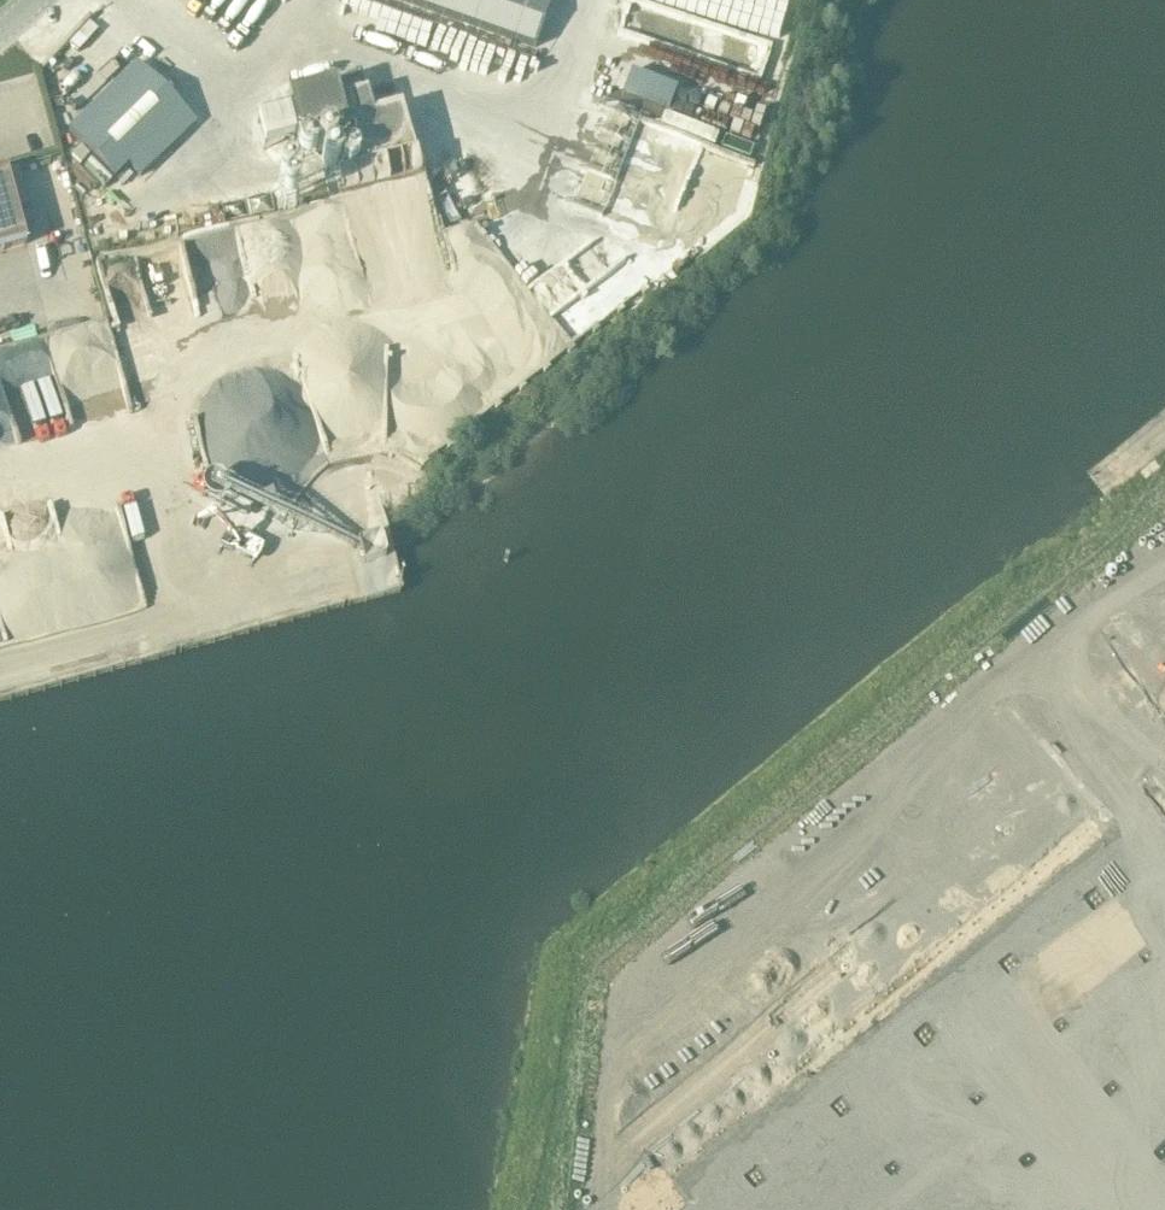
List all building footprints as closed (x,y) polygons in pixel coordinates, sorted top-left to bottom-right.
[(579,0),(388,0),(563,52),(579,0)] [(781,59),(791,19),(804,23),(809,0),(636,0),(622,19),(781,59)] [(55,56),(89,89),(133,44),(99,11),(55,56)] [(129,246),(331,211),(349,193),(347,181),(362,167),(431,155),(422,107),(390,113),(387,93),(368,96),(359,87),(313,95),(316,112),(281,118),(285,140),(333,164),(327,177),(309,181),(303,194),(292,183),(281,194),(241,152),(235,118),(237,118),(135,68),(74,127),(120,175),(139,171),(151,177),(160,229),(127,235),(129,246)] [(8,173),(0,175),(0,253),(27,245),(8,173)] [(628,1207),(627,1209),(1164,1209),(1164,762),(628,1207)]
